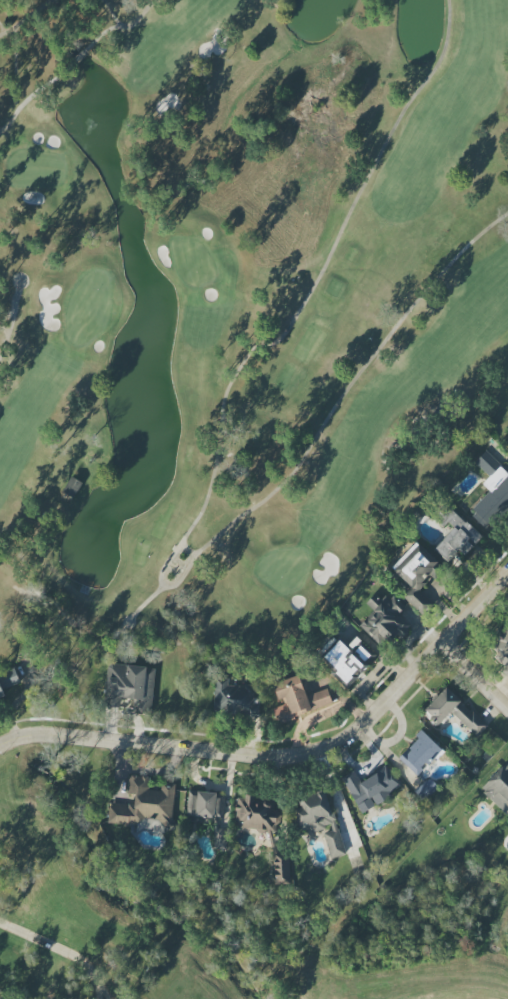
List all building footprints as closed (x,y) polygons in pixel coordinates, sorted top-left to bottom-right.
[(489,477),(482,484),(490,492),(470,512),(488,530),(507,509),(507,471),(487,450),(475,463),(489,477)] [(75,498),(83,483),(71,477),(64,492),(75,498)] [(434,550),(448,564),(460,552),(465,556),(482,539),(452,509),(443,518),(454,529),(434,550)] [(403,597),(421,615),(434,602),(417,585),(427,575),(432,580),(444,569),(418,542),(391,568),(411,589),(403,597)] [(374,612),(359,626),(384,651),(410,626),(399,614),(404,609),(388,593),(380,600),(374,595),(366,604),(374,612)] [(489,645),(498,653),(493,659),(507,675),(507,627),(489,645)] [(340,641),(322,660),(333,670),(330,673),(347,689),(377,656),(357,637),(347,647),(340,641)] [(133,712),(152,713),(155,668),(107,664),(105,708),(119,709),(119,698),(134,699),(133,712)] [(15,671),(0,677),(0,699),(6,696),(4,690),(20,683),(15,671)] [(305,696),(300,676),(272,684),(277,701),(285,698),(287,705),(274,709),(278,722),(333,706),(328,689),(305,696)] [(214,716),(260,716),(260,699),(254,699),(254,686),(229,686),(229,680),(214,680),(214,716)] [(488,727),(447,687),(424,711),(439,725),(451,713),(477,738),(488,727)] [(418,777),(443,751),(423,732),(398,758),(418,777)] [(507,763),(480,788),(506,815),(507,813),(507,764),(507,763)] [(360,813),(402,791),(390,767),(360,782),(355,771),(342,778),(360,813)] [(109,824),(141,825),(141,819),(151,819),(150,825),(173,826),(175,785),(161,785),(161,791),(148,791),(148,777),(128,776),(128,795),(135,795),(135,804),(109,803),(109,824)] [(187,817),(223,818),(224,799),(217,798),(217,793),(188,792),(187,817)] [(346,855),(326,792),(298,800),(301,809),(296,811),(304,835),(331,827),(332,831),(323,834),(331,859),(346,855)] [(235,829),(257,829),(258,834),(268,834),(273,853),(273,862),(275,867),(275,885),(290,885),(290,863),(279,829),(279,822),(274,806),(274,805),(272,796),(245,797),(245,800),(235,803),(235,829)] [(228,831),(214,830),(214,850),(227,850),(228,831)]
